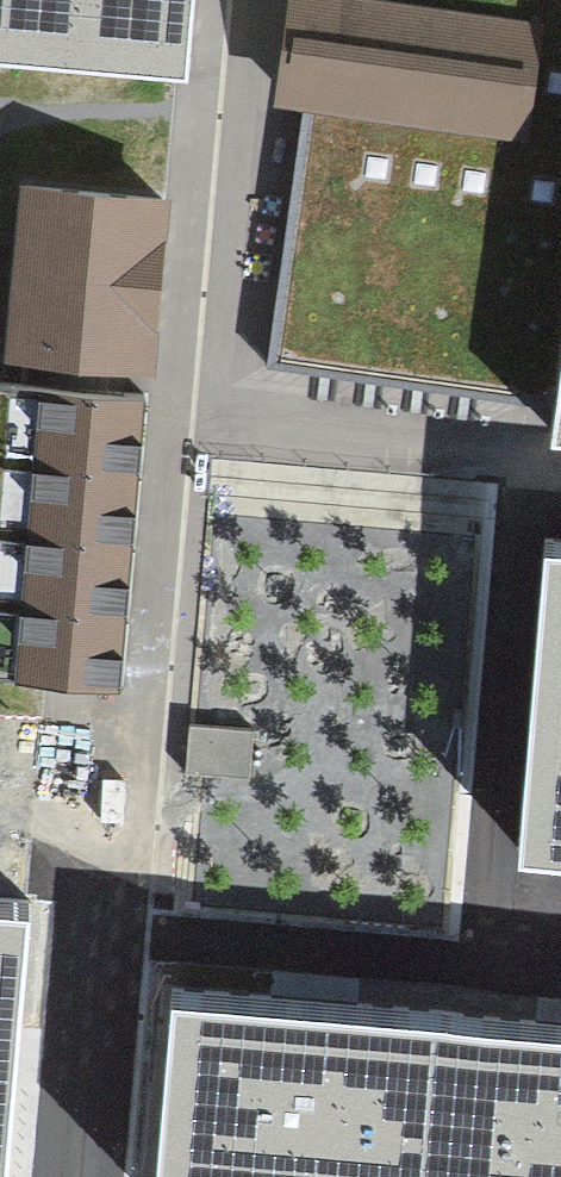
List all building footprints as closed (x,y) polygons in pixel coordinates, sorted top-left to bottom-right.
[(184,67),(190,0),(0,0),(0,51),(184,67)] [(271,84),(305,89),(269,336),(558,378),(553,414),(560,416),(560,0),(283,0),(271,84)] [(7,361),(151,378),(171,201),(27,184),(7,361)] [(0,381),(0,454),(137,467),(144,394),(0,381)] [(0,454),(0,524),(131,536),(137,467),(0,454)] [(0,524),(0,598),(124,609),(131,536),(0,524)] [(550,547),(527,849),(560,852),(560,547),(550,547)] [(0,598),(0,672),(117,683),(124,609),(0,598)] [(1,1150),(24,905),(0,903),(0,1150),(1,1150)] [(168,996),(152,1176),(422,1176),(436,1020),(168,996)] [(436,1020),(422,1176),(560,1176),(560,1030),(436,1020)]
